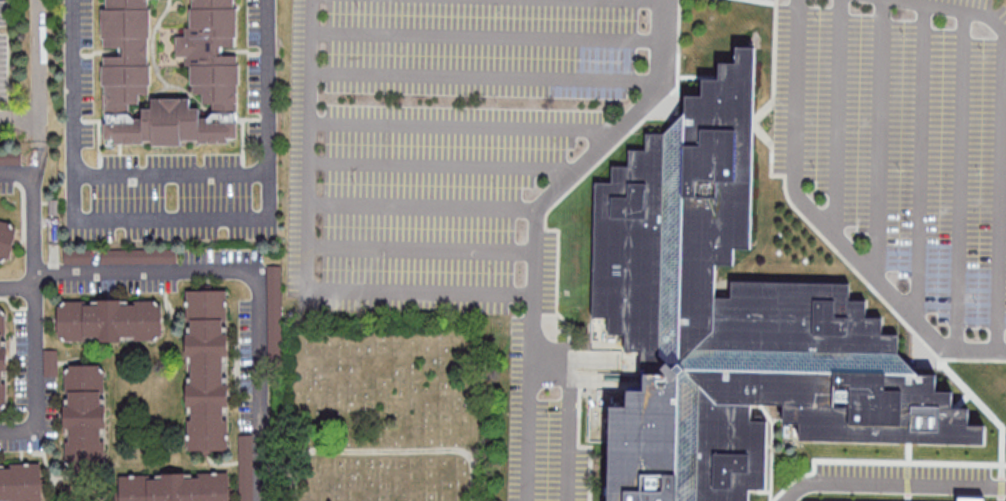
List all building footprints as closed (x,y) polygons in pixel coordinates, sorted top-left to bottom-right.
[(105,8),(148,8),(148,0),(105,0),(105,8)] [(191,8),(235,7),(235,0),(191,0),(191,8)] [(189,11),(189,29),(184,29),(185,37),(176,38),(176,58),(185,58),(185,67),(189,67),(237,66),(236,56),(219,57),(219,49),(233,49),(233,39),(236,39),(235,10),(189,11)] [(149,11),(150,40),(146,40),(147,66),(103,67),(102,40),(100,40),(99,12),(149,11)] [(749,489),(748,500),(607,500),(609,407),(627,406),(628,390),(644,389),(644,374),(665,374),(677,362),(656,351),(624,351),(623,333),(608,333),(609,317),(593,317),(593,184),(612,184),(612,166),(629,166),(629,151),(647,150),(647,134),(664,134),(683,115),(682,91),(700,91),(703,79),(719,79),(721,61),(736,61),(736,47),(756,47),(751,246),(735,247),(735,264),(715,264),(716,295),(729,295),(730,280),(849,282),(849,295),(865,295),(864,314),(882,316),(881,329),(900,330),(900,350),(915,371),(936,371),(939,389),(950,389),(950,407),(968,408),(968,421),(983,423),(981,444),(799,439),(798,423),(782,422),(782,402),(751,404),(750,419),(767,419),(766,489),(749,489)] [(150,66),(150,87),(148,87),(148,95),(138,96),(138,106),(128,106),(128,113),(104,114),(104,87),(101,87),(100,67),(103,67),(147,66),(150,66)] [(189,67),(189,86),(192,86),(192,95),(200,95),(200,105),(211,105),(211,114),(234,114),(234,110),(237,110),(237,86),(239,86),(239,66),(237,66),(189,67)] [(149,100),(188,100),(188,109),(198,109),(198,119),(205,119),(205,124),(237,124),(237,141),(227,141),(227,145),(180,145),(180,147),(148,147),(148,143),(141,143),(141,145),(113,145),(113,141),(102,141),(102,126),(135,126),(135,120),(140,120),(140,110),(149,110),(149,100)] [(11,261),(17,225),(0,222),(0,260),(11,261)] [(101,263),(177,263),(177,249),(101,249),(101,263)] [(282,266),(268,266),(268,294),(282,294),(282,266)] [(187,290),(187,451),(229,450),(228,289),(187,290)] [(163,341),(162,300),(58,301),(58,342),(163,341)] [(105,365),(64,366),(65,466),(106,465),(105,365)] [(119,474),(119,500),(230,500),(230,472),(119,474)]
